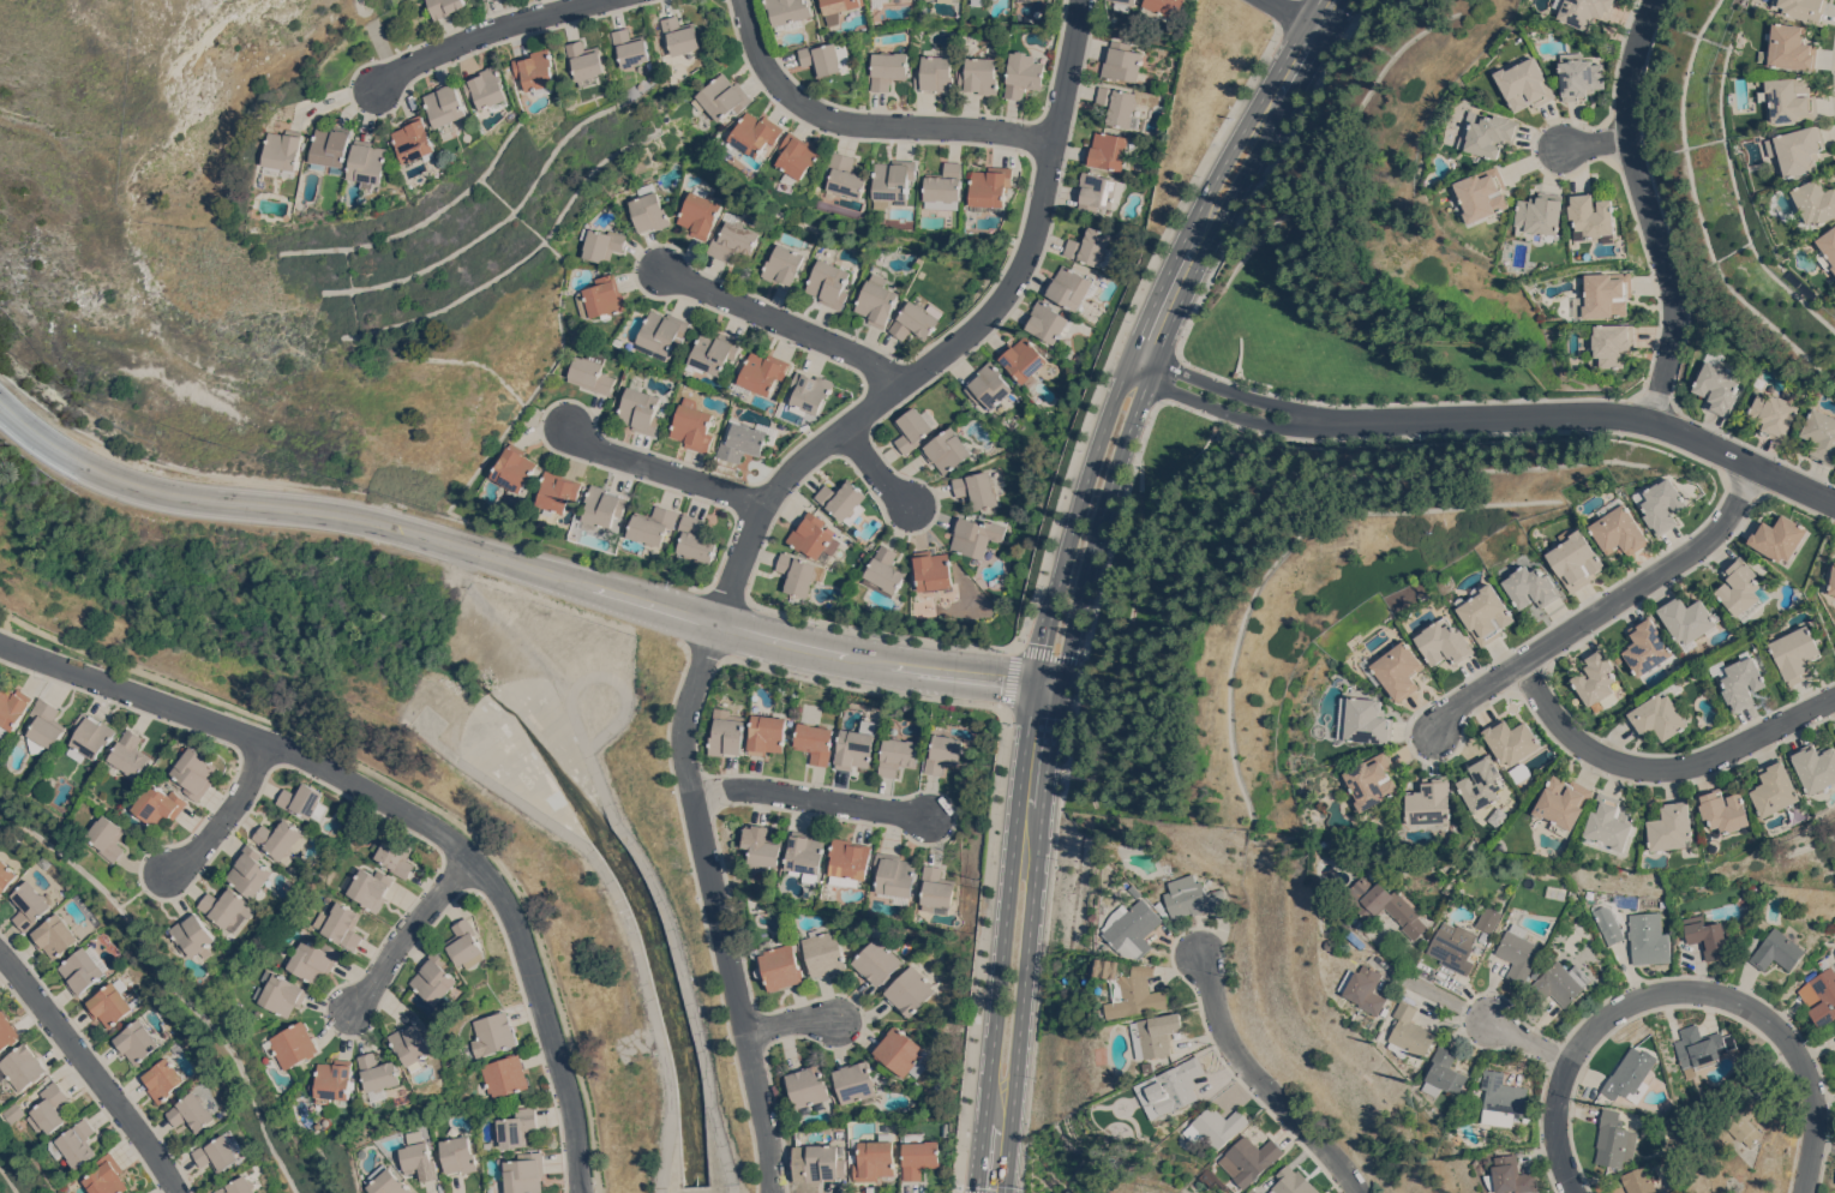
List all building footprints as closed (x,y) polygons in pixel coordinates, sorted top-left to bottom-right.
[(437,19),(428,0),(466,0),(468,5),(452,12),(452,13),(437,19)] [(768,8),(766,0),(806,0),(806,2),(810,1),(810,5),(812,5),(815,16),(803,19),(805,25),(790,30),(785,29),(779,30),(778,25),(775,26),(770,7),(768,8)] [(827,14),(823,0),(865,0),(866,5),(841,11),(841,23),(830,25),(828,14),(827,14)] [(1116,1),(1116,0),(1137,0),(1137,5),(1131,4),(1129,12),(1115,8),(1116,1)] [(1145,5),(1147,0),(1186,0),(1181,12),(1175,8),(1171,17),(1161,12),(1158,19),(1143,13),(1146,5),(1145,5)] [(1554,6),(1557,0),(1617,0),(1608,22),(1596,16),(1590,31),(1559,18),(1563,10),(1554,6)] [(1771,8),(1774,0),(1827,0),(1824,13),(1821,23),(1783,13),(1783,11),(1771,8)] [(678,61),(677,55),(673,56),(670,37),(667,38),(662,18),(679,14),(682,25),(696,22),(702,47),(694,49),(696,58),(678,61)] [(1774,22),(1807,25),(1806,36),(1805,42),(1812,43),(1818,44),(1815,71),(1769,65),(1774,22)] [(625,68),(620,49),(618,49),(613,31),(630,26),(632,37),(647,35),(648,37),(649,36),(652,47),(650,47),(653,60),(646,61),(646,64),(625,68)] [(583,86),(581,80),(580,80),(575,62),(572,62),(566,43),(583,38),(586,49),(601,46),(607,72),(599,74),(601,82),(583,86)] [(852,62),(842,65),(844,71),(818,77),(815,62),(804,66),(799,49),(818,44),(818,47),(838,42),(846,40),(852,62)] [(1149,66),(1146,82),(1138,79),(1138,80),(1120,77),(1119,80),(1102,77),(1105,59),(1107,59),(1109,46),(1111,47),(1113,40),(1131,43),(1129,49),(1144,53),(1141,64),(1149,66)] [(557,85),(557,88),(557,89),(556,90),(554,91),(553,92),(551,92),(548,92),(547,91),(546,92),(546,94),(544,95),(541,95),(540,95),(539,95),(538,94),(536,92),(536,91),(536,90),(529,91),(526,78),(520,79),(514,59),(534,54),(533,52),(551,47),(556,65),(553,65),(558,83),(556,84),(557,85)] [(923,55),(924,55),(924,49),(945,49),(945,52),(952,52),(951,56),(953,56),(952,76),(954,76),(954,94),(936,92),(936,91),(923,91),(923,89),(916,89),(916,72),(922,72),(923,55)] [(1017,53),(1017,50),(1029,52),(1027,54),(1036,55),(1036,61),(1045,62),(1042,89),(1025,88),(1025,91),(1024,91),(1023,100),(1005,97),(1011,52),(1017,53)] [(1561,61),(1560,53),(1583,50),(1583,60),(1591,59),(1593,64),(1603,64),(1606,88),(1594,88),(1595,92),(1588,94),(1588,98),(1564,101),(1560,62),(1561,61)] [(871,90),(874,53),(896,53),(896,52),(910,52),(908,79),(892,78),(892,83),(890,83),(890,91),(871,90)] [(1557,97),(1535,108),(1534,104),(1534,103),(1534,102),(1529,104),(1529,106),(1516,112),(1495,73),(1507,67),(1509,70),(1535,55),(1557,97)] [(997,58),(996,77),(999,77),(999,95),(979,94),(979,90),(969,90),(969,91),(959,90),(960,71),(966,71),(967,56),(997,58)] [(484,109),(478,96),(473,98),(464,80),(484,73),(482,71),(490,68),(488,66),(493,65),(502,74),(503,73),(505,79),(503,80),(511,98),(510,98),(512,104),(496,110),(494,104),(484,109)] [(739,113),(734,108),(719,121),(707,107),(701,112),(692,101),(697,96),(697,95),(724,72),(734,85),(738,82),(754,100),(739,113)] [(1771,103),(1757,103),(1757,90),(1767,89),(1765,79),(1810,77),(1812,95),(1817,95),(1818,119),(1798,120),(1773,122),(1771,103)] [(439,127),(425,95),(440,89),(439,85),(455,78),(470,114),(439,127)] [(1135,89),(1159,95),(1156,107),(1138,103),(1137,108),(1133,109),(1133,114),(1134,115),(1133,116),(1139,118),(1138,128),(1110,122),(1110,124),(1105,122),(1107,119),(1109,120),(1111,106),(1096,102),(1099,85),(1135,92),(1135,89)] [(1471,109),(1495,118),(1497,113),(1511,118),(1510,120),(1512,121),(1513,119),(1522,121),(1515,144),(1501,140),(1500,144),(1503,145),(1499,158),(1459,146),(1471,109)] [(737,155),(726,148),(732,140),(730,139),(749,110),(762,120),(766,115),(785,128),(775,144),(769,140),(758,158),(742,146),(737,155)] [(394,132),(409,125),(407,120),(422,113),(439,150),(436,151),(438,156),(428,161),(427,157),(418,161),(416,160),(408,163),(394,132)] [(346,174),(332,172),(334,164),(328,163),(326,170),(313,168),(314,162),(313,162),(319,126),(335,128),(336,125),(353,128),(346,174)] [(1780,154),(1770,156),(1765,139),(1775,137),(1774,136),(1821,125),(1827,148),(1817,150),(1819,158),(1816,160),(1818,167),(1786,178),(1780,154)] [(270,131),(286,134),(286,132),(287,133),(288,128),(304,131),(295,176),(283,175),(283,169),(283,168),(282,174),(265,172),(266,166),(264,164),(270,131)] [(1129,137),(1123,170),(1089,164),(1090,163),(1084,162),(1087,144),(1093,145),(1096,130),(1129,137)] [(778,163),(785,151),(780,148),(791,131),(808,142),(809,139),(824,150),(815,164),(812,163),(803,180),(800,178),(796,184),(782,180),(788,170),(778,163)] [(384,182),(377,181),(376,187),(366,186),(366,187),(364,187),(365,180),(350,178),(356,138),(374,142),(373,145),(390,149),(384,182)] [(835,169),(829,168),(834,150),(857,157),(854,166),(856,166),(856,169),(871,174),(863,200),(851,197),(851,194),(847,193),(842,194),(836,193),(835,191),(829,188),(835,169)] [(893,198),(893,200),(876,200),(877,162),(893,163),(894,160),(918,160),(917,179),(911,179),(910,199),(908,204),(895,204),(895,198),(893,198)] [(928,173),(946,174),(946,161),(963,162),(963,199),(960,199),(960,209),(927,208),(928,173)] [(1480,172),(1480,173),(1499,164),(1507,186),(1501,188),(1504,192),(1505,192),(1511,205),(1470,223),(1465,212),(1468,211),(1456,182),(1480,172)] [(990,170),(990,166),(1014,167),(1013,186),(1007,186),(1006,206),(1005,206),(1005,211),(973,211),(973,205),(972,205),(973,170),(990,170)] [(1081,180),(1080,180),(1083,172),(1084,169),(1101,173),(1101,175),(1119,179),(1117,180),(1125,182),(1123,191),(1122,191),(1120,203),(1117,202),(1116,208),(1113,206),(1113,209),(1098,205),(1097,211),(1078,208),(1080,198),(1081,198),(1084,188),(1080,187),(1081,180)] [(1827,191),(1834,186),(1834,216),(1818,224),(1816,220),(1809,223),(1792,190),(1819,176),(1827,191)] [(655,190),(662,208),(665,208),(671,224),(655,229),(641,234),(641,232),(640,233),(632,214),(630,215),(628,208),(630,206),(628,200),(640,196),(636,188),(652,182),(655,191),(655,190)] [(706,241),(690,234),(691,229),(677,222),(690,191),(721,204),(706,241)] [(1558,240),(1543,239),(1543,241),(1528,239),(1528,235),(1517,234),(1518,224),(1517,224),(1519,199),(1537,200),(1537,196),(1539,196),(1540,191),(1564,194),(1558,240)] [(1617,239),(1603,240),(1603,235),(1578,238),(1577,221),(1576,221),(1576,218),(1571,218),(1569,193),(1594,191),(1594,194),(1594,205),(1599,205),(1597,200),(1613,199),(1617,239)] [(721,220),(726,210),(738,216),(736,223),(748,228),(749,227),(761,232),(751,254),(734,247),(728,262),(707,252),(714,235),(719,238),(726,222),(721,220)] [(1109,248),(1111,254),(1108,263),(1102,266),(1099,265),(1099,266),(1083,260),(1063,253),(1069,236),(1078,240),(1078,239),(1081,240),(1087,224),(1113,233),(1109,245),(1107,245),(1107,247),(1109,248)] [(1817,240),(1834,227),(1834,270),(1833,268),(1829,270),(1817,254),(1824,250),(1817,240)] [(589,228),(607,233),(607,229),(626,234),(623,251),(613,248),(610,263),(583,257),(584,248),(583,248),(586,240),(580,239),(583,228),(588,229),(589,228)] [(805,254),(792,284),(780,280),(778,282),(772,280),(772,281),(763,277),(763,276),(761,275),(768,259),(770,260),(778,242),(805,254)] [(851,271),(844,290),(848,293),(841,310),(820,301),(821,298),(805,290),(820,258),(851,271)] [(1055,278),(1063,264),(1093,281),(1093,282),(1099,286),(1095,294),(1089,298),(1085,295),(1077,311),(1043,292),(1051,276),(1055,278)] [(883,329),(868,322),(870,317),(854,310),(869,278),(870,280),(874,271),(887,278),(884,286),(900,293),(883,329)] [(1576,317),(1575,296),(1587,295),(1585,274),(1612,272),(1632,271),(1633,296),(1627,296),(1629,314),(1584,317),(1584,316),(1576,317)] [(598,284),(595,277),(616,272),(620,292),(623,290),(629,310),(613,314),(613,316),(604,318),(601,313),(588,317),(583,314),(577,296),(580,292),(584,290),(583,288),(598,284)] [(1055,344),(1026,328),(1033,316),(1030,314),(1039,298),(1055,307),(1054,308),(1069,318),(1055,344)] [(925,341),(912,331),(910,335),(908,334),(904,340),(889,330),(911,299),(929,312),(930,311),(941,319),(925,341)] [(637,347),(640,342),(638,342),(653,308),(668,316),(670,312),(691,322),(679,349),(673,347),(667,360),(637,347)] [(1595,324),(1635,324),(1635,356),(1626,356),(1626,367),(1601,367),(1600,356),(1596,356),(1595,324)] [(706,373),(700,370),(695,372),(688,368),(690,360),(691,360),(704,329),(719,336),(721,332),(743,341),(736,359),(730,356),(721,376),(707,370),(706,373)] [(1033,374),(1038,379),(1030,388),(1025,383),(1024,384),(1009,367),(1008,368),(996,354),(1011,342),(1014,346),(1026,335),(1049,360),(1033,374)] [(1707,360),(1705,359),(1710,347),(1721,352),(1722,355),(1719,364),(1734,371),(1731,378),(1738,382),(1733,392),(1738,395),(1727,418),(1705,407),(1709,400),(1710,395),(1708,394),(1707,396),(1693,390),(1707,360)] [(584,356),(586,356),(588,349),(602,355),(600,361),(605,364),(601,372),(616,377),(610,395),(568,380),(576,354),(583,358),(584,356)] [(752,350),(768,358),(769,353),(792,362),(784,380),(778,378),(770,396),(754,389),(751,394),(743,390),(743,391),(734,388),(738,380),(739,380),(752,350)] [(987,409),(983,404),(985,402),(982,398),(977,402),(965,389),(970,383),(969,382),(979,372),(978,371),(990,360),(1003,373),(1001,374),(1014,389),(991,408),(990,407),(987,409)] [(797,390),(791,386),(798,370),(817,378),(818,374),(824,378),(826,377),(834,380),(833,382),(835,383),(828,398),(826,397),(818,415),(808,410),(805,416),(790,410),(792,403),(791,403),(797,390)] [(661,396),(655,416),(661,418),(655,436),(632,428),(634,425),(618,420),(629,386),(631,386),(634,379),(643,382),(642,390),(661,396)] [(1782,444),(1780,443),(1780,442),(1762,432),(1763,430),(1762,428),(1763,427),(1757,424),(1758,421),(1747,416),(1758,394),(1768,397),(1770,394),(1777,396),(1779,395),(1792,401),(1791,402),(1799,407),(1782,444)] [(682,403),(683,403),(685,396),(697,400),(700,408),(714,414),(708,433),(714,434),(708,454),(685,445),(686,440),(671,436),(682,403)] [(929,410),(940,424),(935,428),(919,439),(922,443),(905,455),(895,440),(904,433),(895,421),(916,406),(921,412),(922,412),(924,414),(929,410)] [(1813,407),(1834,417),(1834,464),(1834,467),(1811,456),(1812,454),(1810,452),(1815,442),(1800,434),(1813,407)] [(758,422),(780,428),(775,444),(766,442),(761,456),(745,451),(744,456),(743,455),(740,463),(718,455),(722,438),(724,439),(731,418),(742,421),(742,424),(757,428),(758,422)] [(945,474),(935,461),(931,463),(922,450),(953,426),(973,454),(945,474)] [(522,493),(492,475),(503,456),(503,455),(509,445),(510,445),(512,442),(527,450),(524,454),(539,462),(522,493)] [(542,485),(547,468),(565,474),(565,476),(584,482),(578,502),(571,499),(566,514),(556,510),(553,515),(541,511),(542,506),(539,504),(544,486),(542,485)] [(975,510),(971,494),(965,496),(965,494),(957,497),(953,479),(989,469),(991,476),(994,478),(995,484),(993,487),(994,492),(996,492),(999,504),(975,510)] [(815,497),(827,482),(836,491),(847,478),(869,496),(860,504),(865,509),(850,526),(815,497)] [(1690,505),(1678,514),(1675,510),(1672,511),(1679,523),(1659,536),(1645,516),(1649,514),(1644,506),(1645,506),(1644,504),(1641,506),(1633,496),(1651,484),(1653,486),(1660,482),(1661,484),(1669,478),(1671,479),(1672,478),(1690,505)] [(588,500),(593,482),(610,488),(610,490),(622,493),(622,496),(629,498),(623,516),(617,515),(612,528),(601,524),(600,528),(594,526),(593,529),(583,526),(586,520),(584,520),(590,502),(588,500)] [(1625,503),(1651,541),(1630,556),(1621,542),(1615,547),(1617,548),(1608,554),(1590,526),(1601,518),(1596,511),(1601,508),(1602,509),(1608,505),(1607,504),(1620,497),(1624,503),(1625,503)] [(676,528),(668,527),(662,546),(659,545),(654,546),(648,544),(648,541),(641,539),(641,540),(629,536),(636,512),(640,514),(653,517),(658,504),(680,511),(676,528)] [(823,526),(835,534),(834,536),(841,541),(827,563),(820,558),(818,559),(803,548),(800,551),(786,540),(797,524),(799,526),(810,509),(827,521),(823,526)] [(720,538),(719,542),(712,563),(707,562),(704,568),(698,566),(698,562),(679,556),(680,552),(679,551),(684,532),(679,530),(685,512),(707,520),(703,533),(720,538)] [(1747,541),(1761,521),(1763,522),(1764,520),(1775,527),(1783,512),(1809,529),(1789,560),(1783,557),(1780,562),(1747,541)] [(984,559),(951,548),(955,533),(952,532),(957,514),(985,523),(987,520),(993,522),(993,521),(1007,526),(1002,541),(1000,540),(1000,542),(993,540),(991,536),(984,559)] [(1596,551),(1597,551),(1606,565),(1602,566),(1603,569),(1597,572),(1596,571),(1593,574),(1591,572),(1589,574),(1593,580),(1572,593),(1564,580),(1563,580),(1547,553),(1572,538),(1571,534),(1582,528),(1596,551)] [(863,582),(865,576),(864,576),(882,542),(898,552),(892,562),(907,571),(905,576),(904,575),(890,598),(863,582)] [(919,590),(913,551),(931,548),(933,554),(948,552),(953,587),(952,587),(953,594),(921,599),(919,590)] [(782,552),(817,564),(816,570),(817,572),(816,578),(812,581),(810,586),(811,586),(808,599),(784,590),(790,574),(776,569),(782,552)] [(1745,623),(1716,592),(1727,581),(1729,584),(1732,583),(1727,577),(1732,574),(1727,569),(1740,558),(1746,564),(1749,562),(1758,574),(1755,577),(1773,598),(1767,604),(1745,623)] [(1542,609),(1534,596),(1530,599),(1533,601),(1521,609),(1504,581),(1513,575),(1512,574),(1527,563),(1531,571),(1539,566),(1545,576),(1548,572),(1563,594),(1542,609)] [(1457,603),(1458,599),(1459,598),(1462,598),(1463,596),(1465,596),(1469,601),(1476,595),(1474,590),(1474,589),(1476,587),(1479,584),(1481,584),(1482,584),(1483,587),(1492,582),(1516,619),(1504,628),(1503,627),(1499,629),(1501,634),(1482,647),(1457,609),(1459,606),(1457,603)] [(1719,624),(1717,624),(1720,630),(1709,637),(1705,631),(1695,639),(1698,645),(1687,652),(1680,641),(1679,641),(1657,610),(1678,596),(1679,599),(1681,596),(1689,607),(1702,598),(1719,624)] [(1415,637),(1426,630),(1425,629),(1445,615),(1446,615),(1447,615),(1449,616),(1457,631),(1462,629),(1476,652),(1456,664),(1451,657),(1450,658),(1447,654),(1445,655),(1446,658),(1433,666),(1415,637)] [(1620,648),(1629,643),(1630,643),(1636,640),(1629,629),(1650,615),(1674,653),(1668,658),(1669,660),(1663,665),(1661,663),(1639,677),(1620,648)] [(1809,624),(1822,652),(1815,655),(1815,658),(1807,661),(1815,675),(1791,687),(1788,681),(1787,681),(1781,667),(1769,643),(1809,624)] [(1378,685),(1361,663),(1368,658),(1373,664),(1405,639),(1426,666),(1411,677),(1415,682),(1416,681),(1421,687),(1399,702),(1384,681),(1378,685)] [(1571,678),(1583,671),(1585,675),(1589,672),(1585,667),(1585,666),(1582,660),(1602,647),(1615,667),(1611,670),(1618,679),(1611,684),(1619,699),(1614,705),(1606,707),(1601,700),(1600,701),(1600,700),(1589,706),(1571,678)] [(1768,684),(1756,691),(1753,688),(1750,690),(1757,702),(1734,713),(1723,690),(1728,688),(1720,672),(1713,676),(1709,666),(1723,659),(1727,666),(1741,659),(1739,653),(1747,649),(1751,655),(1753,654),(1768,684)] [(1690,725),(1665,741),(1656,729),(1645,735),(1644,731),(1642,733),(1629,713),(1679,681),(1685,689),(1672,697),(1690,725)] [(5,743),(0,737),(0,726),(1,724),(0,723),(0,687),(2,683),(17,691),(18,688),(34,697),(13,731),(12,731),(5,743)] [(32,754),(28,736),(29,736),(28,735),(37,718),(30,713),(37,703),(36,703),(41,696),(61,709),(55,719),(67,726),(53,749),(47,744),(42,751),(32,754)] [(1349,696),(1379,699),(1379,700),(1383,700),(1383,708),(1386,708),(1385,717),(1387,717),(1387,718),(1395,718),(1392,742),(1386,742),(1386,743),(1345,739),(1345,738),(1338,737),(1342,696),(1349,697),(1349,696)] [(746,735),(746,741),(743,739),(742,754),(740,754),(740,756),(726,755),(726,756),(709,754),(712,736),(714,736),(715,724),(713,724),(714,707),(731,709),(730,714),(745,717),(744,735),(746,735)] [(85,712),(90,717),(91,714),(102,721),(103,720),(118,730),(108,745),(107,744),(96,760),(86,755),(82,763),(66,754),(72,744),(71,744),(78,732),(73,727),(85,712)] [(787,718),(784,753),(767,750),(767,755),(749,754),(750,749),(749,749),(752,714),(787,718)] [(1482,731),(1492,725),(1493,727),(1506,719),(1513,729),(1525,720),(1542,745),(1522,759),(1533,775),(1519,784),(1505,762),(1504,763),(1482,731)] [(799,721),(812,724),(812,725),(834,729),(830,749),(832,749),(829,766),(811,763),(812,755),(811,754),(811,751),(794,748),(796,739),(793,739),(793,736),(797,736),(799,721)] [(138,779),(127,772),(127,771),(124,768),(120,769),(114,765),(113,762),(108,759),(120,739),(121,739),(128,727),(144,736),(137,748),(152,756),(138,779)] [(875,733),(870,768),(853,765),(852,774),(835,772),(836,763),(835,762),(838,751),(841,729),(875,733)] [(955,737),(954,738),(963,739),(959,766),(943,763),(942,774),(924,772),(928,753),(930,753),(934,733),(955,737)] [(884,737),(907,741),(907,739),(921,742),(917,765),(898,762),(895,778),(878,775),(884,737)] [(1827,749),(1834,745),(1834,783),(1825,787),(1827,790),(1819,792),(1819,791),(1811,795),(1793,757),(1794,757),(1792,753),(1813,742),(1816,747),(1817,747),(1818,749),(1825,747),(1827,749)] [(199,749),(221,767),(211,780),(214,783),(198,802),(184,790),(187,785),(172,772),(180,762),(193,745),(199,749)] [(1385,750),(1397,772),(1391,774),(1393,778),(1393,777),(1401,790),(1362,811),(1356,802),(1360,799),(1344,773),(1385,750)] [(1457,781),(1470,774),(1473,779),(1476,778),(1469,767),(1471,765),(1471,763),(1491,753),(1497,762),(1495,762),(1503,774),(1498,777),(1504,787),(1497,791),(1501,798),(1486,807),(1486,805),(1476,811),(1475,810),(1474,811),(1457,781)] [(1782,757),(1803,799),(1795,803),(1797,804),(1789,808),(1788,807),(1764,819),(1750,787),(1758,784),(1759,785),(1765,781),(1759,769),(1782,757)] [(1545,815),(1543,817),(1533,813),(1554,773),(1567,780),(1567,781),(1570,784),(1573,778),(1594,790),(1572,829),(1563,825),(1559,832),(1549,827),(1554,820),(1545,815)] [(1409,825),(1408,793),(1416,792),(1415,791),(1423,790),(1422,781),(1433,780),(1433,777),(1446,777),(1446,780),(1450,780),(1452,822),(1409,825)] [(312,819),(295,809),(294,813),(277,803),(286,787),(295,792),(304,779),(325,792),(322,799),(323,801),(312,819)] [(132,808),(155,781),(169,793),(174,789),(188,802),(174,820),(170,817),(160,831),(132,808)] [(1752,823),(1741,827),(1741,828),(1723,834),(1721,826),(1713,828),(1710,817),(1705,819),(1701,804),(1704,803),(1702,795),(1715,791),(1714,789),(1722,786),(1723,791),(1722,791),(1723,795),(1726,795),(1728,804),(1731,804),(1728,796),(1743,791),(1752,823)] [(1585,835),(1600,791),(1623,798),(1620,804),(1624,805),(1624,804),(1638,809),(1633,825),(1637,827),(1635,835),(1630,834),(1625,851),(1615,847),(1614,850),(1585,840),(1587,835),(1585,835)] [(1505,801),(1515,796),(1519,804),(1510,809),(1505,801)] [(1651,850),(1648,820),(1665,817),(1662,805),(1667,805),(1666,803),(1689,801),(1693,838),(1689,839),(1690,845),(1651,850)] [(114,863),(98,851),(102,845),(86,834),(89,832),(83,826),(86,821),(85,820),(91,811),(101,819),(106,814),(126,829),(116,841),(125,849),(114,863)] [(253,838),(265,823),(271,828),(272,827),(276,831),(283,821),(284,822),(287,819),(306,833),(299,843),(298,841),(293,846),(294,850),(290,855),(287,856),(283,861),(268,847),(266,849),(253,838)] [(748,826),(749,825),(755,825),(755,823),(772,826),(769,837),(784,839),(778,873),(761,870),(761,871),(749,869),(752,849),(744,847),(748,826)] [(822,874),(820,874),(818,881),(808,879),(808,873),(803,871),(802,875),(791,873),(792,869),(787,869),(793,834),(794,829),(811,832),(810,838),(827,840),(822,874)] [(388,838),(388,839),(391,833),(412,845),(409,847),(413,850),(408,859),(416,864),(408,880),(391,870),(392,867),(376,857),(388,838)] [(859,887),(848,886),(832,883),(833,874),(832,874),(834,855),(832,855),(835,837),(853,840),(853,843),(872,846),(868,880),(859,879),(859,887)] [(248,843),(264,855),(260,859),(276,871),(256,899),(227,877),(238,864),(234,862),(248,843)] [(878,892),(881,873),(875,871),(877,851),(901,856),(901,859),(918,862),(912,897),(911,897),(908,906),(894,904),(895,894),(894,898),(880,895),(880,892),(878,892)] [(22,874),(0,896),(0,853),(22,874)] [(957,880),(952,906),(951,906),(949,915),(935,912),(935,911),(923,910),(924,904),(922,903),(925,883),(922,883),(925,864),(943,867),(941,877),(957,880)] [(341,887),(354,865),(361,870),(364,867),(376,874),(379,869),(395,877),(384,895),(386,898),(383,904),(384,904),(379,911),(378,913),(362,905),(365,903),(348,892),(349,892),(341,887)] [(1193,873),(1195,881),(1201,880),(1206,894),(1221,888),(1227,906),(1209,913),(1207,910),(1193,916),(1192,912),(1174,918),(1164,893),(1171,891),(1168,882),(1193,873)] [(1421,913),(1419,916),(1429,925),(1415,940),(1403,928),(1405,925),(1386,906),(1379,915),(1378,913),(1371,921),(1344,895),(1365,875),(1375,886),(1379,881),(1392,893),(1396,889),(1421,913)] [(14,918),(22,911),(23,909),(12,897),(31,879),(41,888),(40,889),(43,894),(47,893),(52,898),(50,901),(54,905),(40,919),(41,921),(28,933),(14,918)] [(1129,888),(1134,883),(1144,893),(1139,898),(1129,888)] [(1547,883),(1566,887),(1564,900),(1545,897),(1547,883)] [(210,891),(221,899),(229,889),(230,889),(233,886),(260,907),(252,918),(248,916),(235,933),(212,915),(212,917),(198,906),(210,891)] [(1164,919),(1145,937),(1155,947),(1140,958),(1138,957),(1126,955),(1123,953),(1122,954),(1104,934),(1108,931),(1104,928),(1108,925),(1110,918),(1114,912),(1125,903),(1131,910),(1144,897),(1164,919)] [(360,911),(360,912),(362,913),(353,929),(364,935),(355,951),(338,941),(322,931),(323,930),(313,924),(322,910),(331,916),(334,912),(332,911),(340,899),(360,911)] [(1167,907),(1165,909),(1170,913),(1167,917),(1155,905),(1161,900),(1167,907)] [(1605,900),(1613,904),(1621,921),(1618,922),(1625,937),(1609,946),(1602,931),(1593,911),(1593,910),(1591,906),(1605,900)] [(1491,933),(1476,925),(1483,910),(1486,910),(1488,905),(1500,911),(1503,912),(1492,933),(1491,933)] [(1321,913),(1326,907),(1332,913),(1327,919),(1321,913)] [(83,939),(56,960),(46,946),(42,949),(31,936),(35,934),(35,933),(43,925),(61,911),(83,939)] [(1630,924),(1629,924),(1629,919),(1630,919),(1629,913),(1661,911),(1663,933),(1669,933),(1672,961),(1633,965),(1631,939),(1629,937),(1629,931),(1630,929),(1630,924)] [(217,939),(209,946),(214,953),(206,958),(200,952),(193,957),(188,949),(184,953),(176,945),(179,943),(169,929),(182,919),(185,922),(197,912),(217,939)] [(1684,918),(1703,913),(1705,924),(1722,921),(1731,957),(1710,960),(1708,951),(1707,951),(1704,940),(1689,943),(1684,918)] [(479,933),(476,935),(487,951),(485,952),(485,959),(469,969),(466,963),(461,966),(446,942),(458,935),(454,925),(468,916),(479,933)] [(1440,963),(1443,959),(1427,952),(1439,927),(1440,928),(1444,921),(1457,927),(1458,923),(1479,933),(1473,945),(1475,945),(1468,959),(1474,961),(1468,976),(1440,963)] [(1507,928),(1510,929),(1513,922),(1527,929),(1523,936),(1541,946),(1522,984),(1506,976),(1513,963),(1495,953),(1507,928)] [(1371,928),(1366,933),(1361,928),(1366,923),(1371,928)] [(1806,951),(1791,970),(1775,958),(1764,971),(1750,960),(1776,925),(1806,951)] [(830,930),(832,934),(836,931),(847,967),(845,969),(845,970),(821,977),(821,976),(814,977),(812,973),(810,973),(809,966),(810,965),(803,939),(830,930)] [(1483,930),(1489,933),(1485,942),(1479,940),(1483,930)] [(287,966),(305,936),(322,947),(325,941),(342,952),(325,979),(323,977),(318,985),(287,966)] [(877,936),(902,961),(889,973),(892,976),(883,984),(882,982),(878,987),(865,975),(864,976),(852,964),(852,963),(877,936)] [(1338,948),(1335,949),(1330,948),(1327,945),(1329,941),(1332,939),(1337,940),(1339,943),(1338,948)] [(793,942),(800,969),(803,969),(805,976),(803,977),(804,982),(797,983),(798,985),(774,991),(773,991),(773,990),(770,991),(761,955),(762,954),(762,943),(773,940),(775,948),(793,942)] [(96,945),(104,954),(102,955),(113,967),(108,971),(109,972),(78,996),(68,983),(71,981),(60,967),(89,946),(91,948),(96,945)] [(1476,945),(1482,947),(1479,953),(1474,951),(1476,945)] [(438,1006),(412,982),(422,970),(419,967),(436,948),(452,964),(449,969),(461,979),(438,1006)] [(1819,961),(1825,958),(1831,965),(1824,969),(1819,961)] [(1565,1007),(1551,993),(1545,1000),(1531,985),(1558,959),(1569,971),(1577,963),(1591,979),(1584,987),(1585,988),(1565,1007)] [(1377,991),(1390,997),(1381,1015),(1375,1013),(1375,1012),(1362,1006),(1363,1002),(1347,994),(1348,991),(1342,988),(1353,967),(1359,971),(1359,970),(1362,971),(1366,963),(1385,972),(1377,991)] [(910,1018),(907,1015),(906,1017),(888,999),(889,997),(883,993),(887,989),(886,989),(892,982),(893,983),(911,964),(933,984),(930,987),(935,990),(910,1018)] [(1833,966),(1834,965),(1834,1019),(1822,1027),(1810,1011),(1811,1009),(1799,990),(1809,981),(1833,965),(1833,966)] [(305,988),(304,988),(308,990),(300,1005),(296,1002),(288,1018),(258,1001),(258,1000),(252,996),(258,985),(265,989),(268,983),(259,979),(265,967),(274,972),(274,971),(305,988)] [(1535,967),(1541,970),(1536,979),(1531,977),(1535,967)] [(1152,991),(1168,989),(1171,1008),(1110,1019),(1108,1003),(1117,1001),(1114,981),(1122,978),(1121,977),(1138,973),(1138,971),(1144,970),(1144,972),(1149,972),(1152,991)] [(138,1007),(112,1029),(102,1015),(97,1019),(85,1006),(90,1002),(90,1001),(98,995),(116,981),(118,982),(124,978),(132,988),(126,993),(138,1007)] [(1414,1020),(1439,1032),(1427,1057),(1413,1050),(1409,1056),(1407,1057),(1404,1056),(1402,1055),(1398,1050),(1397,1049),(1392,1047),(1391,1045),(1393,1041),(1391,1039),(1403,1018),(1396,1014),(1404,997),(1421,1006),(1414,1020)] [(12,1043),(0,1052),(0,1007),(2,1009),(22,1035),(18,1038),(19,1039),(13,1044),(12,1043)] [(508,1009),(512,1026),(515,1026),(520,1043),(518,1043),(518,1044),(485,1055),(482,1049),(478,1050),(474,1041),(480,1039),(474,1020),(508,1009)] [(1133,1023),(1139,1021),(1139,1020),(1152,1018),(1151,1017),(1182,1012),(1185,1030),(1170,1033),(1173,1047),(1171,1047),(1173,1054),(1170,1054),(1169,1056),(1164,1057),(1162,1055),(1146,1059),(1146,1057),(1140,1059),(1133,1023)] [(144,1017),(166,1044),(138,1066),(127,1051),(124,1055),(114,1042),(118,1039),(116,1038),(144,1017)] [(270,1037),(304,1019),(305,1023),(306,1021),(310,1027),(308,1029),(313,1037),(314,1036),(318,1043),(317,1043),(320,1050),(316,1053),(317,1054),(310,1059),(308,1056),(284,1069),(284,1068),(281,1069),(272,1055),(269,1054),(263,1043),(271,1038),(270,1037)] [(390,1035),(406,1025),(407,1026),(419,1020),(420,1023),(426,1019),(434,1035),(428,1038),(436,1051),(426,1056),(426,1057),(410,1066),(401,1049),(398,1050),(390,1035)] [(1697,1023),(1702,1037),(1721,1031),(1723,1036),(1733,1032),(1738,1047),(1728,1050),(1728,1051),(1720,1054),(1721,1057),(1695,1066),(1698,1074),(1686,1078),(1674,1042),(1683,1038),(1680,1029),(1697,1023)] [(888,1033),(887,1032),(893,1025),(894,1026),(895,1024),(924,1048),(923,1049),(928,1053),(921,1062),(927,1067),(917,1078),(908,1071),(904,1078),(882,1060),(881,1061),(875,1056),(876,1055),(874,1051),(888,1033)] [(1,1081),(0,1080),(0,1062),(26,1042),(28,1043),(29,1042),(40,1055),(38,1056),(43,1061),(42,1062),(48,1069),(43,1073),(44,1074),(36,1081),(35,1080),(20,1091),(10,1078),(5,1081),(12,1081),(12,1091),(1,1091),(1,1081)] [(1441,1048),(1440,1047),(1443,1042),(1461,1050),(1452,1066),(1470,1075),(1462,1092),(1446,1085),(1440,1096),(1426,1089),(1431,1079),(1429,1078),(1438,1062),(1434,1061),(1441,1048)] [(1621,1092),(1615,1099),(1605,1092),(1605,1093),(1601,1091),(1612,1074),(1613,1075),(1633,1045),(1644,1053),(1647,1049),(1659,1057),(1644,1080),(1650,1084),(1645,1092),(1638,1103),(1621,1092)] [(389,1097),(373,1102),(370,1091),(370,1092),(364,1072),(358,1055),(376,1050),(379,1062),(396,1057),(404,1083),(391,1087),(391,1085),(386,1087),(389,1097)] [(508,1055),(515,1053),(515,1054),(521,1053),(523,1060),(524,1060),(527,1067),(526,1068),(528,1075),(529,1075),(532,1084),(530,1085),(532,1086),(496,1098),(493,1093),(482,1097),(478,1081),(486,1079),(482,1065),(508,1056),(508,1055)] [(1176,1110),(1176,1108),(1155,1120),(1140,1092),(1150,1087),(1149,1086),(1162,1080),(1159,1075),(1182,1063),(1182,1062),(1198,1055),(1206,1072),(1194,1078),(1198,1086),(1195,1087),(1200,1098),(1176,1110)] [(190,1079),(174,1091),(176,1093),(162,1104),(150,1090),(152,1089),(144,1077),(172,1056),(190,1079)] [(331,1097),(330,1104),(317,1103),(317,1097),(316,1097),(318,1065),(335,1066),(336,1057),(353,1060),(350,1099),(331,1097)] [(854,1065),(854,1063),(868,1060),(877,1095),(876,1095),(877,1101),(864,1104),(863,1098),(842,1104),(838,1086),(836,1087),(834,1077),(835,1075),(834,1071),(842,1068),(842,1066),(850,1065),(850,1066),(854,1065)] [(792,1091),(790,1091),(787,1080),(788,1080),(787,1074),(804,1069),(803,1068),(821,1063),(832,1098),(797,1108),(792,1091)] [(1515,1126),(1483,1122),(1489,1089),(1485,1087),(1486,1073),(1485,1073),(1486,1068),(1506,1071),(1504,1084),(1529,1087),(1524,1117),(1523,1117),(1522,1121),(1515,1120),(1515,1126)] [(46,1099),(40,1092),(49,1085),(49,1084),(55,1079),(71,1099),(61,1105),(71,1117),(49,1133),(43,1126),(36,1131),(26,1117),(31,1113),(30,1111),(46,1099)] [(199,1133),(190,1120),(186,1122),(179,1127),(168,1113),(198,1090),(202,1095),(205,1095),(209,1099),(208,1103),(211,1108),(212,1107),(221,1117),(199,1133)] [(1728,1145),(1715,1131),(1734,1114),(1729,1109),(1747,1092),(1762,1108),(1750,1119),(1763,1133),(1749,1145),(1744,1140),(1741,1141),(1737,1137),(1728,1145)] [(1,1113),(16,1101),(18,1104),(25,1113),(17,1120),(17,1119),(11,1123),(4,1115),(1,1113)] [(1228,1119),(1239,1108),(1251,1120),(1237,1133),(1219,1150),(1204,1134),(1197,1141),(1187,1132),(1195,1123),(1194,1122),(1213,1103),(1228,1119)] [(497,1119),(516,1117),(516,1108),(535,1107),(538,1129),(527,1131),(528,1146),(502,1147),(502,1140),(499,1140),(497,1119)] [(1635,1161),(1625,1159),(1624,1168),(1596,1163),(1600,1146),(1597,1146),(1601,1126),(1603,1109),(1621,1111),(1620,1119),(1625,1120),(1624,1127),(1631,1128),(1631,1131),(1641,1132),(1635,1161)] [(85,1117),(96,1131),(89,1137),(90,1138),(88,1140),(97,1153),(76,1170),(68,1159),(70,1158),(65,1152),(56,1158),(46,1145),(55,1137),(58,1139),(85,1117)] [(940,1167),(923,1168),(923,1171),(922,1171),(923,1180),(905,1180),(904,1143),(905,1143),(905,1132),(923,1132),(923,1141),(927,1141),(927,1140),(940,1140),(940,1167)] [(240,1151),(239,1152),(244,1159),(227,1169),(221,1174),(214,1161),(204,1167),(194,1151),(211,1140),(212,1143),(229,1133),(240,1151)] [(860,1162),(859,1141),(880,1140),(880,1133),(893,1133),(893,1140),(894,1140),(895,1175),(878,1175),(878,1181),(854,1181),(854,1162),(850,1162),(850,1153),(856,1153),(856,1162),(860,1162)] [(469,1134),(473,1152),(475,1152),(479,1169),(462,1173),(462,1171),(448,1175),(440,1140),(469,1134)] [(1247,1134),(1261,1149),(1273,1138),(1285,1151),(1273,1163),(1272,1163),(1255,1179),(1257,1180),(1247,1188),(1236,1176),(1222,1161),(1229,1153),(1228,1152),(1247,1134)] [(427,1140),(432,1158),(434,1158),(439,1177),(421,1182),(419,1170),(404,1174),(398,1149),(407,1146),(407,1145),(408,1145),(407,1138),(419,1135),(420,1143),(427,1140)] [(838,1144),(839,1158),(846,1158),(846,1177),(839,1177),(839,1180),(826,1180),(826,1181),(808,1182),(806,1164),(809,1164),(809,1145),(838,1144)] [(130,1187),(122,1192),(92,1192),(82,1180),(98,1168),(95,1163),(110,1151),(125,1170),(119,1174),(130,1187)] [(544,1192),(532,1192),(506,1192),(500,1192),(499,1180),(505,1180),(505,1169),(497,1169),(497,1162),(504,1162),(504,1161),(524,1159),(524,1152),(542,1151),(545,1175),(542,1175),(544,1192)] [(1522,1173),(1533,1171),(1537,1171),(1540,1191),(1534,1192),(1534,1191),(1518,1192),(1518,1189),(1500,1192),(1499,1191),(1495,1191),(1493,1187),(1492,1185),(1487,1175),(1497,1174),(1495,1165),(1499,1164),(1498,1157),(1518,1153),(1522,1173)] [(414,1192),(412,1192),(371,1192),(365,1186),(372,1180),(368,1175),(382,1163),(386,1168),(388,1167),(401,1181),(402,1179),(414,1192)] [(1299,1169),(1323,1192),(1271,1192),(1275,1188),(1273,1187),(1283,1179),(1278,1174),(1288,1163),(1296,1171),(1299,1169)] [(1648,1164),(1660,1192),(1630,1192),(1623,1175),(1648,1164)] [(258,1189),(260,1192),(217,1192),(216,1191),(250,1174),(253,1180),(256,1180),(259,1186),(258,1189)]
